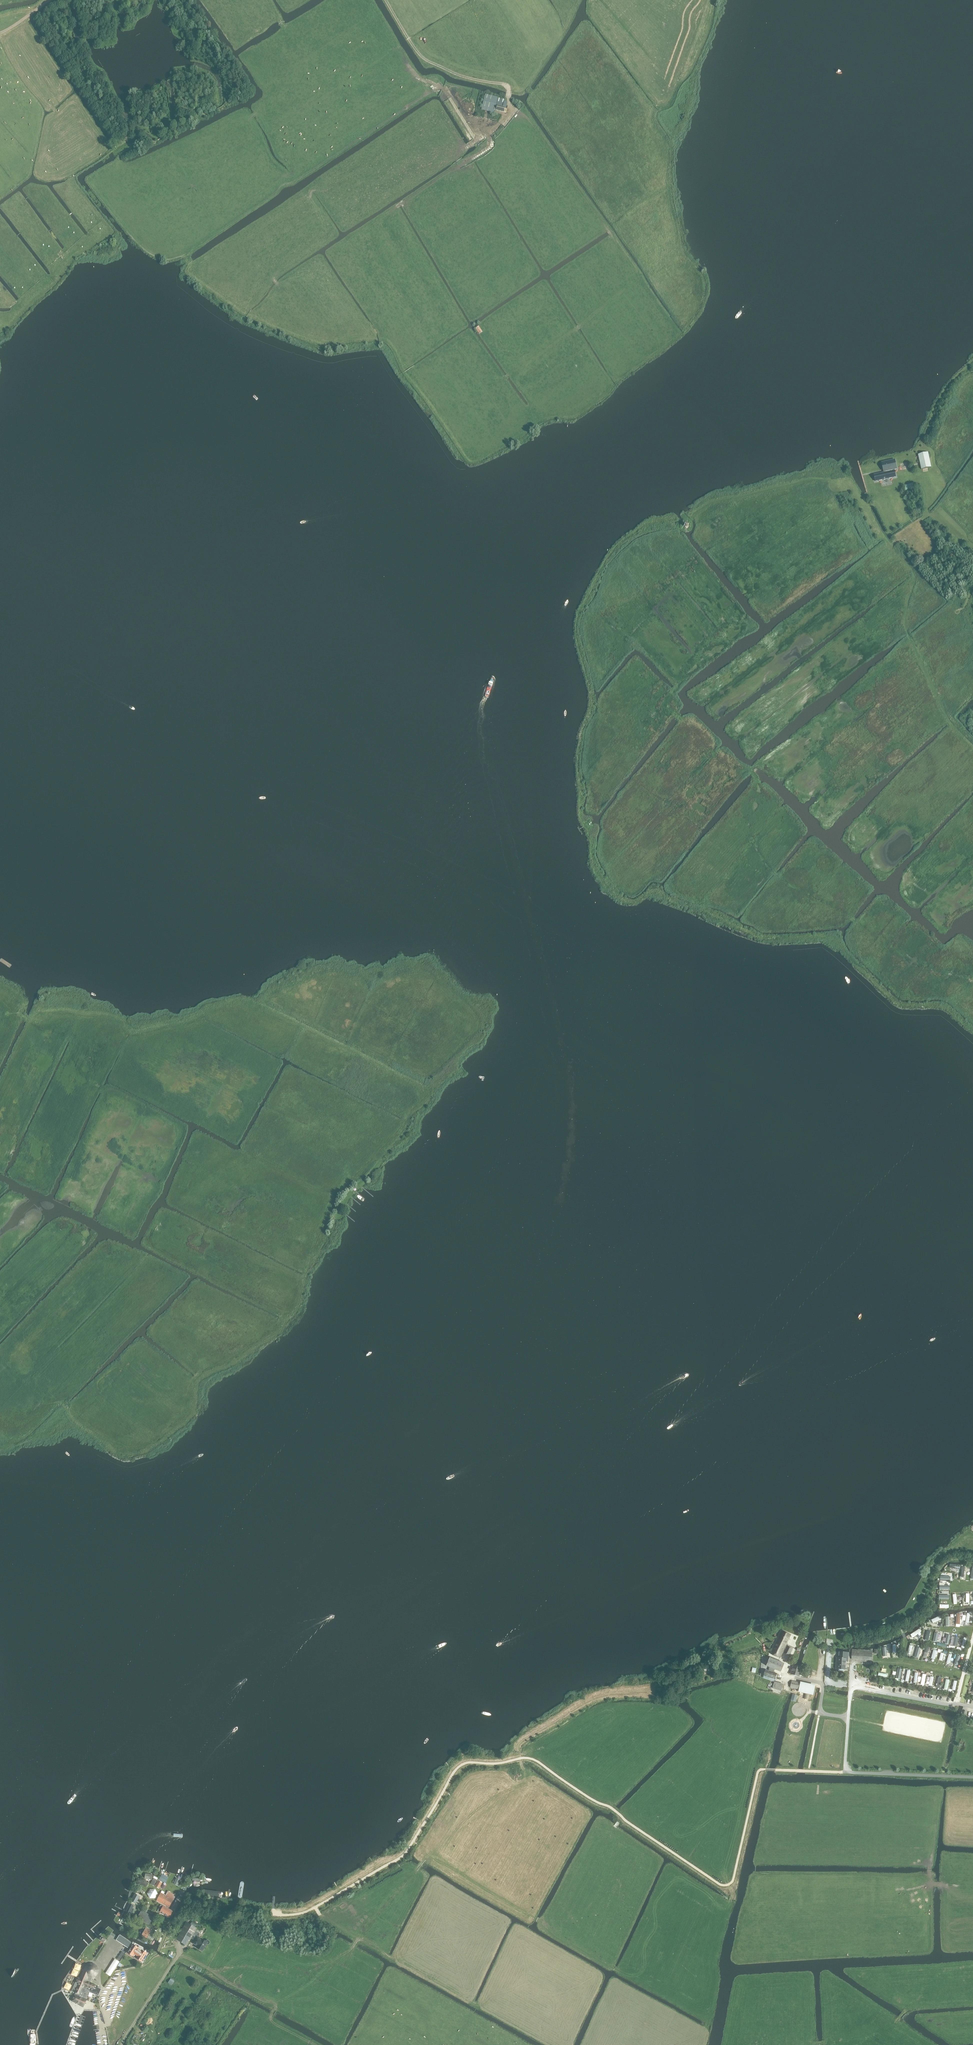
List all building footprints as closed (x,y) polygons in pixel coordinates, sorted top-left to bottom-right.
[(505,108),(503,107),(505,100),(485,95),(481,110),(494,113),(495,110),(504,113),(505,108)] [(478,325),(474,328),(479,334),(483,331),(478,325)] [(928,452),(918,455),(921,469),(931,467),(928,452)] [(896,468),(894,460),(881,463),(883,471),(884,471),(884,473),(875,475),(876,481),(896,476),(895,472),(895,470),(891,471),(891,470),(896,468)] [(921,1632),(919,1629),(910,1634),(913,1637),(921,1632)] [(784,1653),(789,1655),(792,1647),(786,1645),(791,1635),(782,1631),(772,1654),(781,1658),(785,1648),(786,1649),(784,1653)] [(852,1649),(851,1659),(872,1660),(872,1651),(857,1650),(852,1649)] [(839,1652),(838,1669),(845,1669),(845,1664),(848,1664),(849,1653),(839,1652)] [(774,1672),(775,1669),(781,1672),(784,1663),(770,1657),(767,1666),(770,1667),(768,1670),(766,1670),(764,1676),(775,1679),(777,1673),(774,1672)] [(791,1674),(799,1676),(801,1668),(794,1666),(791,1674)] [(784,1684),(775,1681),(773,1688),(781,1691),(784,1684)] [(805,1693),(805,1697),(809,1698),(809,1694),(813,1695),(815,1685),(801,1682),(800,1683),(792,1681),(790,1687),(799,1689),(799,1691),(805,1693)] [(137,1881),(146,1886),(148,1883),(138,1878),(137,1881)] [(173,1884),(179,1887),(182,1882),(180,1881),(180,1880),(176,1878),(173,1884)] [(150,1898),(155,1898),(158,1893),(155,1889),(150,1889),(147,1893),(150,1898)] [(156,1901),(169,1907),(176,1895),(168,1891),(166,1895),(164,1894),(165,1892),(162,1890),(156,1901)] [(136,1904),(140,1896),(135,1893),(130,1901),(136,1904)] [(178,1896),(171,1908),(175,1911),(182,1899),(178,1896)] [(130,1904),(125,1913),(129,1915),(131,1912),(132,1913),(134,1909),(133,1908),(134,1906),(130,1904)] [(158,1911),(160,1912),(169,1918),(173,1911),(163,1906),(161,1905),(158,1911)] [(137,1918),(149,1925),(153,1917),(141,1910),(137,1918)] [(193,1935),(197,1928),(186,1922),(177,1940),(187,1945),(191,1938),(195,1940),(193,1943),(197,1945),(196,1947),(203,1951),(207,1943),(207,1944),(209,1943),(210,1942),(209,1940),(208,1939),(206,1940),(206,1941),(197,1936),(196,1937),(193,1935)] [(144,1931),(142,1930),(141,1930),(140,1932),(141,1933),(142,1934),(142,1935),(147,1938),(151,1930),(146,1927),(144,1931)] [(134,1954),(138,1956),(137,1958),(142,1962),(144,1958),(147,1953),(143,1950),(141,1953),(137,1950),(139,1947),(133,1944),(131,1947),(130,1947),(128,1949),(129,1950),(127,1952),(133,1956),(134,1954)] [(112,1955),(120,1959),(123,1954),(116,1949),(112,1955)] [(110,1975),(119,1962),(115,1959),(106,1973),(110,1975)] [(72,1991),(75,1992),(74,1994),(73,1994),(72,1997),(73,1998),(71,2001),(83,2007),(87,1999),(86,1999),(90,1990),(93,1992),(93,1993),(96,1994),(99,1988),(98,1987),(98,1986),(95,1985),(90,1982),(91,1980),(92,1977),(93,1977),(95,1976),(98,1973),(99,1970),(97,1966),(95,1965),(94,1964),(92,1963),(90,1963),(89,1964),(87,1965),(85,1967),(81,1975),(80,1978),(77,1977),(75,1982),(76,1982),(72,1991)]
